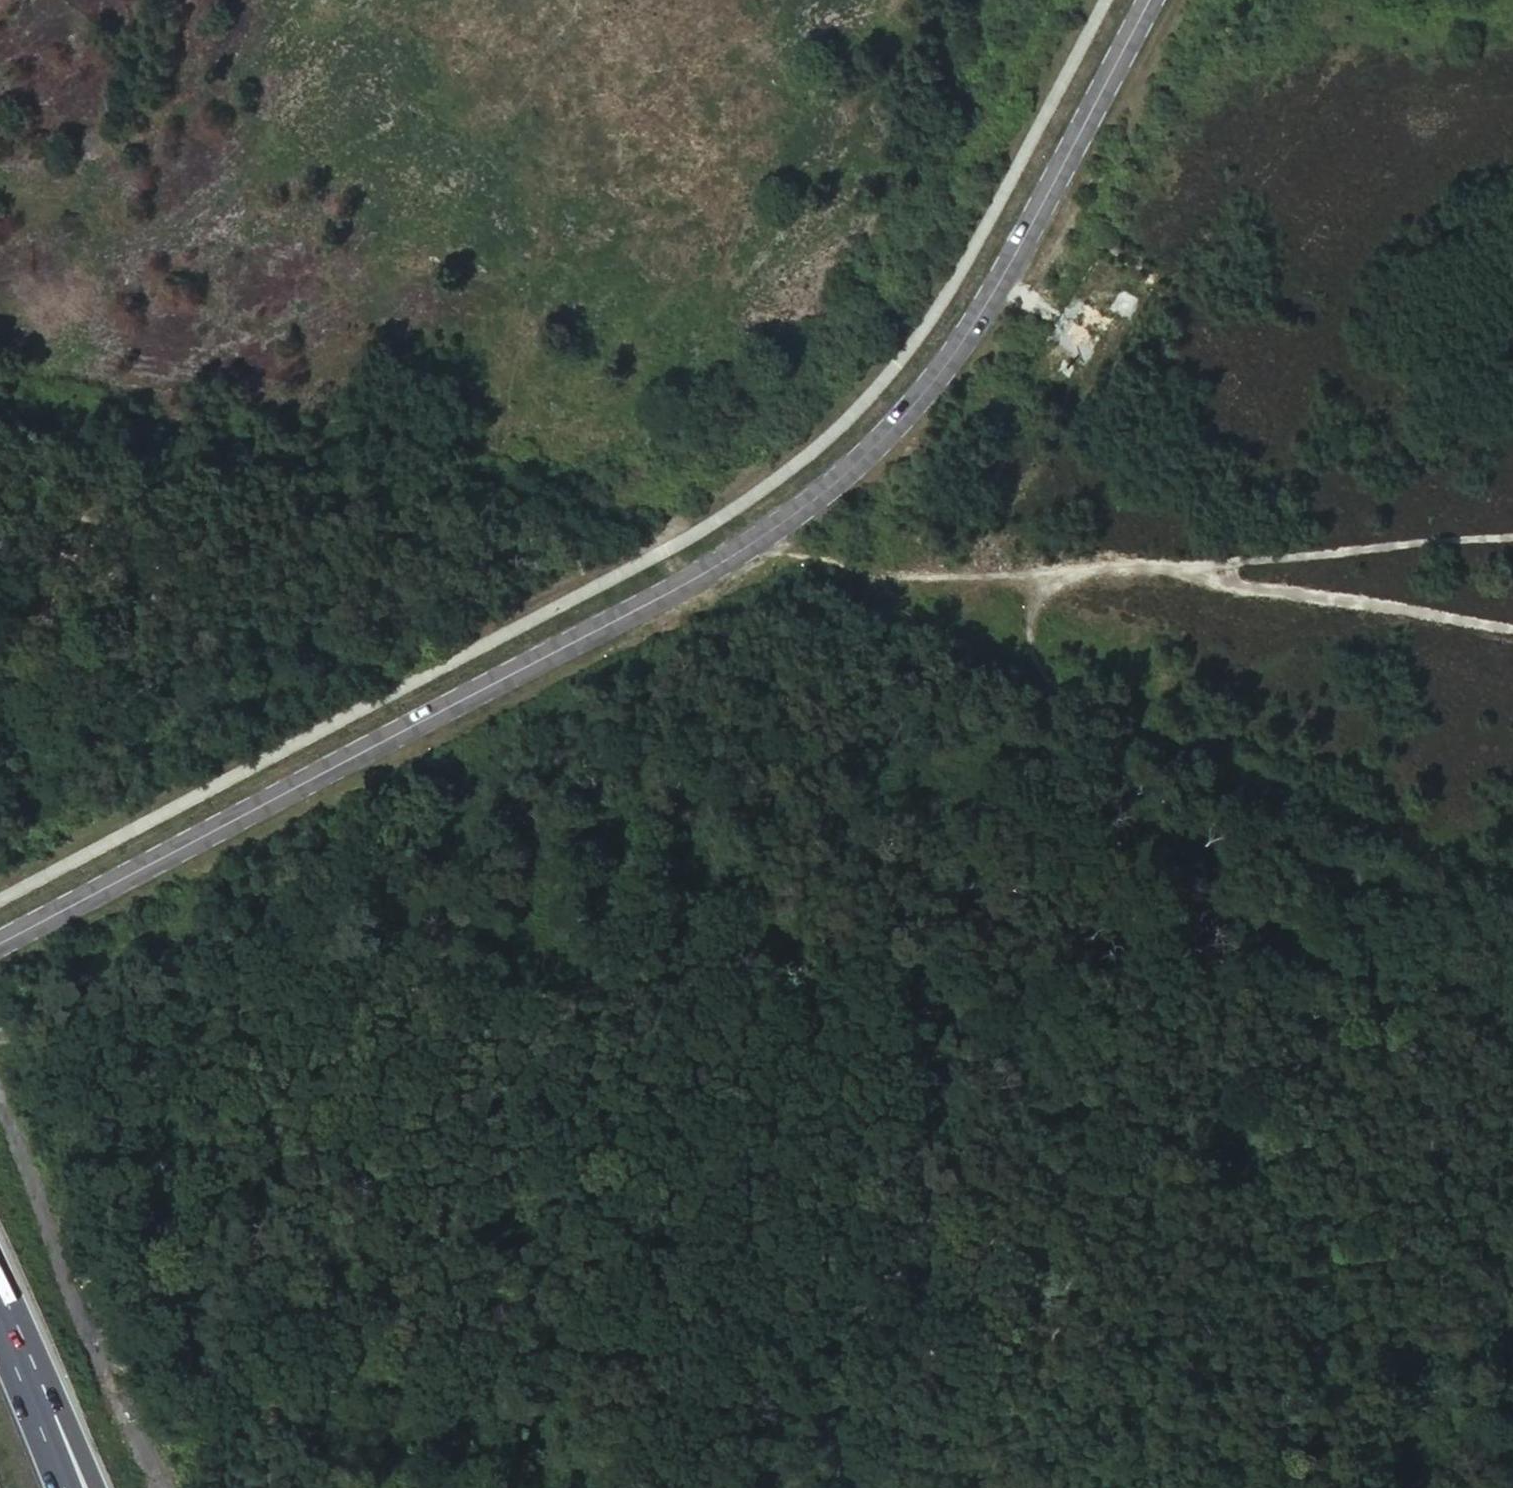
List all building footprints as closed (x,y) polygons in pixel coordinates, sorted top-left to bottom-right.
[(1059,352),(1091,363),(1098,343),(1066,332),(1059,352)]
